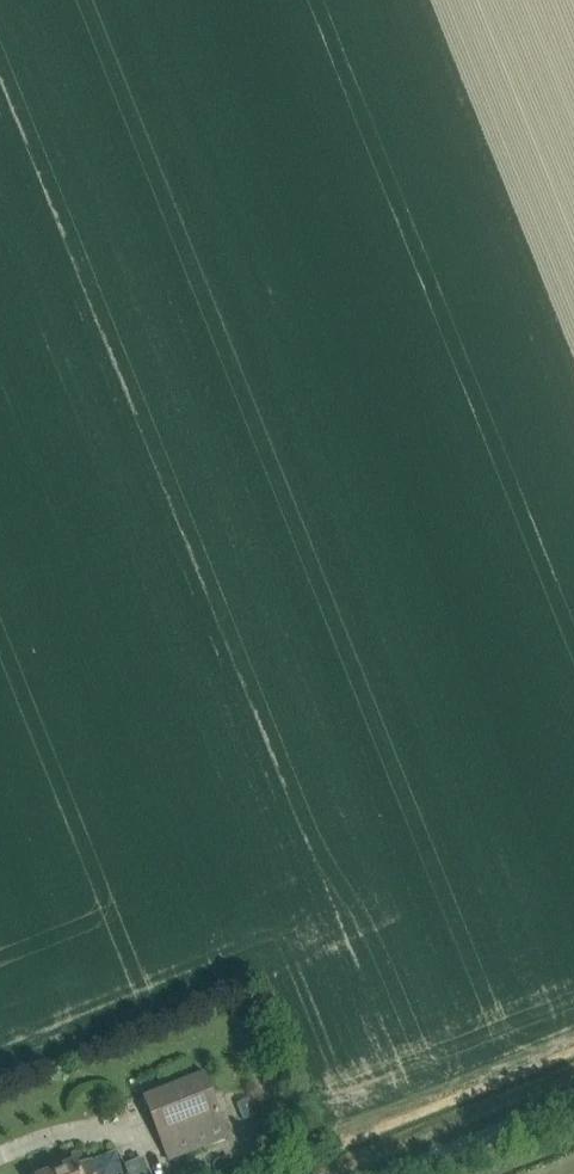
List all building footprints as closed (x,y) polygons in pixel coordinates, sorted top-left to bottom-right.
[(169,1163),(229,1139),(204,1074),(144,1098),(169,1163)] [(110,1148),(93,1152),(98,1173),(115,1170),(110,1148)] [(92,1161),(78,1164),(77,1162),(48,1173),(47,1169),(34,1173),(97,1173),(92,1161)]
